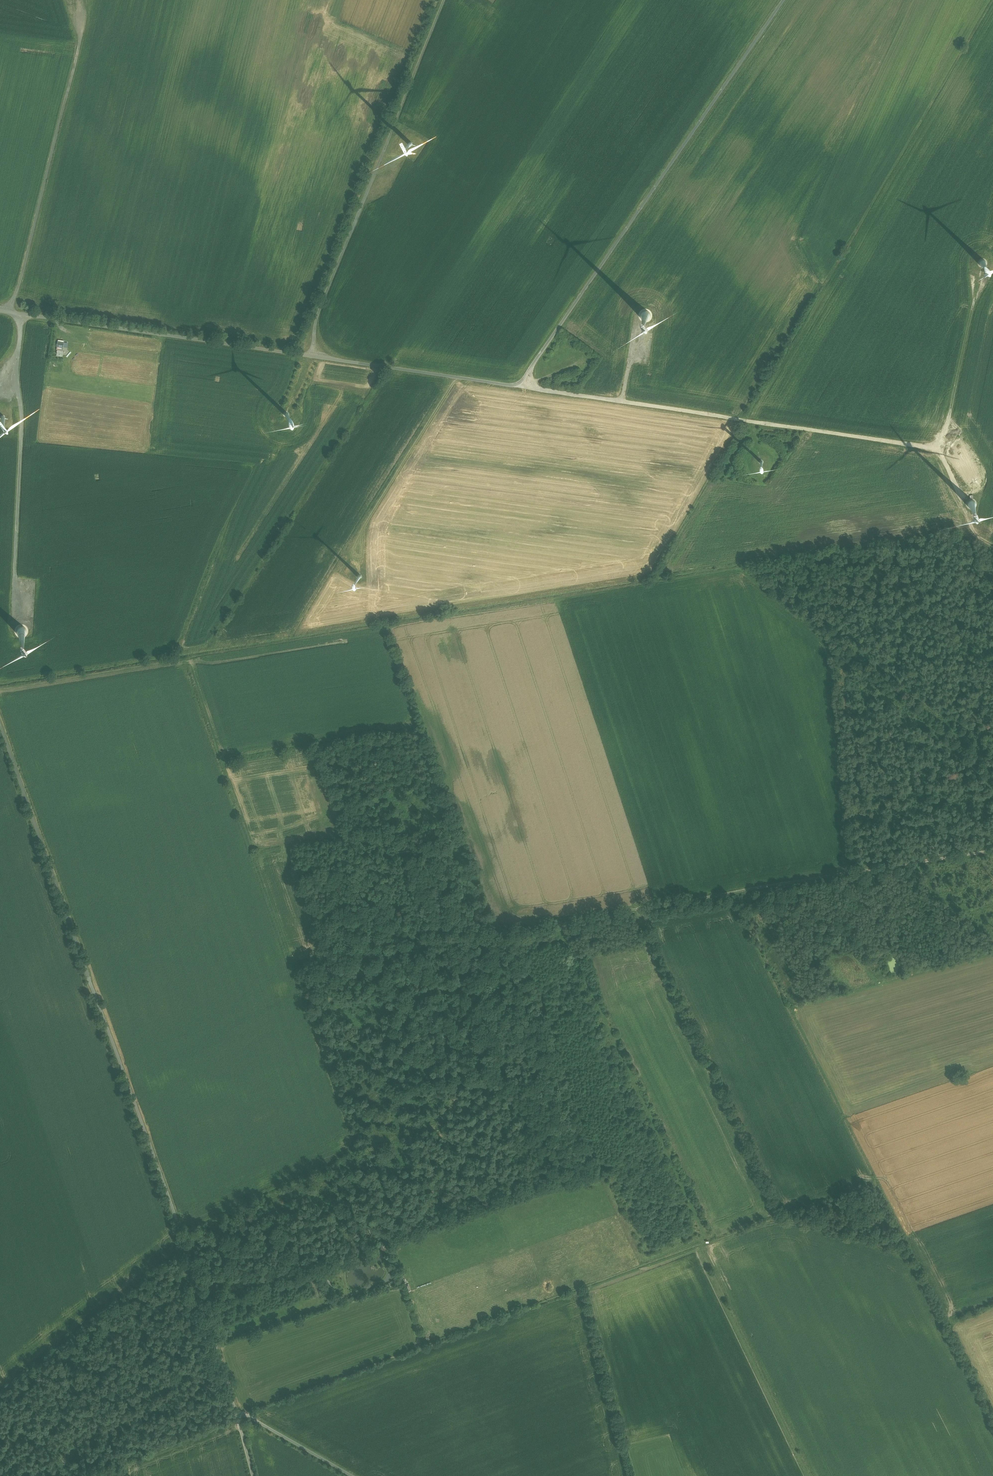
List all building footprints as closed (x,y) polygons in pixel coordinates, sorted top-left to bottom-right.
[(57,340),(53,355),(60,357),(62,347),(66,347),(67,342),(57,340)]
